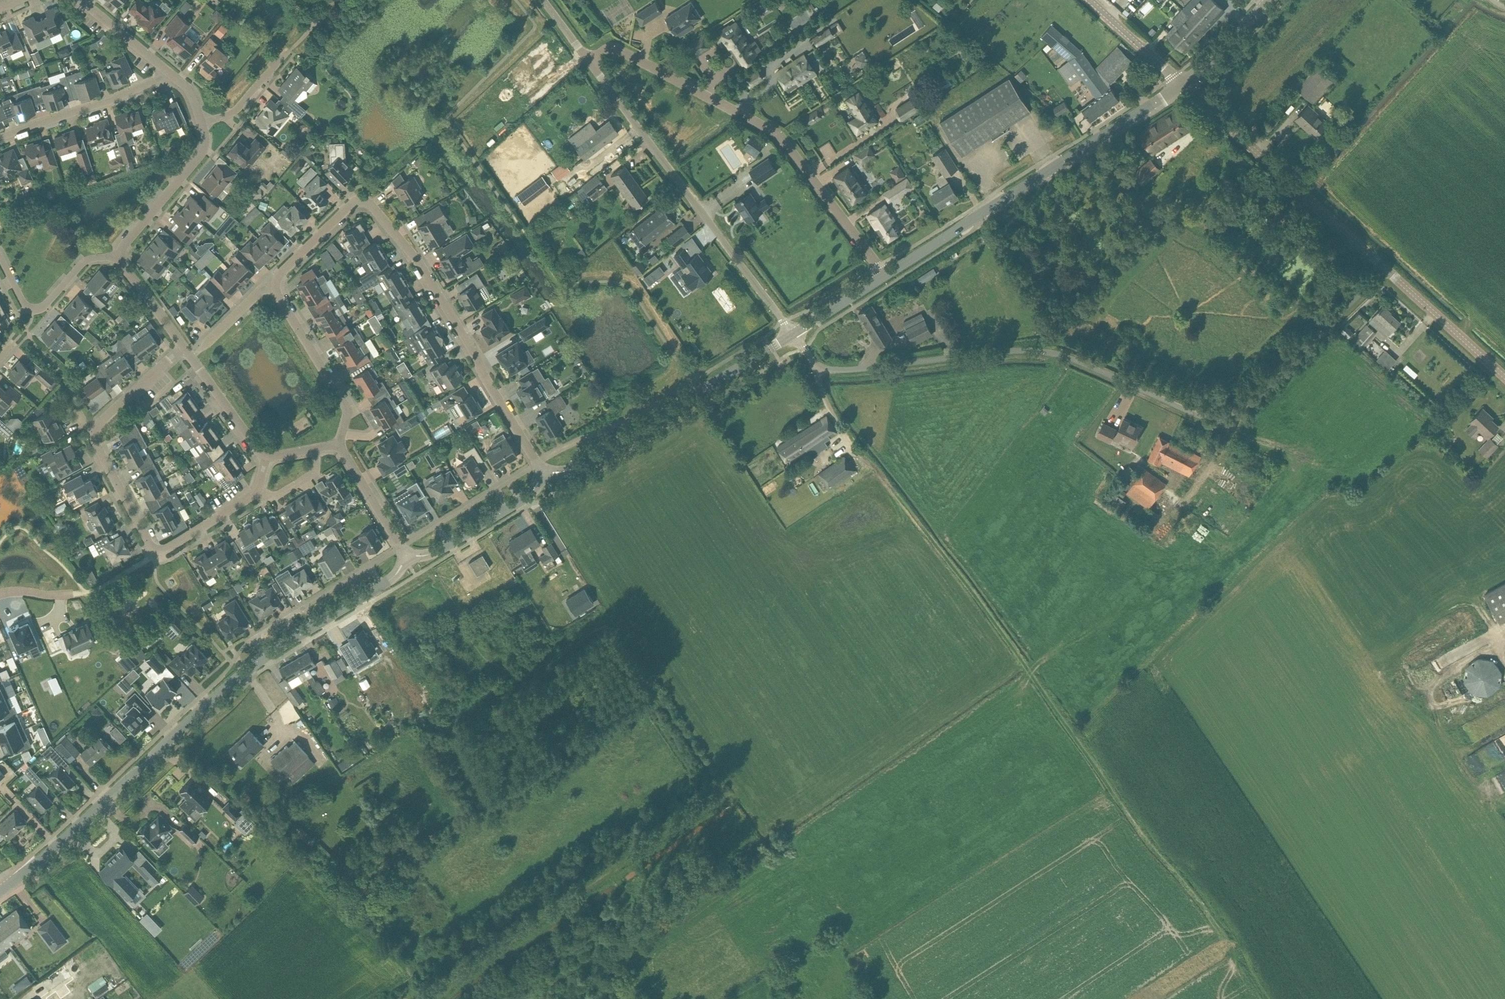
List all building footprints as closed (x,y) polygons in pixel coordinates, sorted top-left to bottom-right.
[(139,18),(138,20),(151,31),(159,21),(159,22),(164,16),(150,5),(149,7),(141,0),(137,0),(129,10),(139,18)] [(179,8),(185,12),(191,4),(186,0),(179,8)] [(945,5),(939,0),(933,7),(939,12),(945,5)] [(1140,10),(1145,15),(1155,5),(1150,0),(1149,0),(1140,10)] [(1187,13),(1205,31),(1224,10),(1217,3),(1214,0),(1199,0),(1187,13)] [(635,14),(642,25),(663,12),(656,1),(635,14)] [(691,2),(666,18),(676,34),(678,33),(680,36),(695,26),(693,23),(701,17),(691,2)] [(41,18),(49,36),(60,31),(60,33),(64,34),(68,32),(70,29),(66,20),(63,21),(57,6),(48,10),(49,11),(46,13),(47,16),(41,18)] [(211,16),(218,22),(224,15),(216,9),(211,16)] [(1176,25),(1167,34),(1185,51),(1205,31),(1187,13),(1176,25)] [(171,22),(165,29),(172,35),(167,41),(174,47),(177,50),(176,51),(184,58),(190,50),(196,42),(202,36),(189,25),(177,15),(171,22)] [(22,22),(27,31),(29,37),(27,37),(30,44),(38,41),(49,36),(41,18),(36,21),(34,18),(31,19),(31,18),(22,22)] [(221,24),(215,32),(220,36),(227,29),(221,24)] [(729,26),(719,32),(729,47),(730,47),(741,63),(761,50),(755,40),(750,44),(737,24),(730,28),(729,26)] [(1052,25),(1042,36),(1065,56),(1069,60),(1059,68),(1071,84),(1081,77),(1097,98),(1082,109),(1091,121),(1120,100),(1111,87),(1109,89),(1098,73),(1082,51),(1081,51),(1074,45),(1052,25)] [(829,27),(812,38),(818,46),(835,36),(829,27)] [(3,30),(0,32),(0,50),(3,57),(10,54),(23,48),(16,31),(8,35),(6,29),(3,30)] [(707,40),(705,36),(695,43),(694,42),(688,46),(695,56),(710,47),(706,41),(707,40)] [(964,37),(963,38),(955,43),(962,55),(970,50),(968,48),(970,47),(964,37)] [(230,55),(225,52),(224,53),(216,46),(218,44),(211,38),(201,49),(207,54),(200,62),(205,66),(203,68),(202,68),(201,67),(200,71),(212,81),(213,80),(216,82),(221,76),(212,68),(215,65),(220,64),(225,59),(226,60),(230,55)] [(97,40),(88,45),(90,49),(99,45),(97,40)] [(65,47),(58,50),(61,56),(70,53),(68,48),(66,48),(65,47)] [(44,62),(38,50),(31,53),(36,65),(44,62)] [(864,52),(856,58),(861,67),(863,66),(864,67),(871,63),(870,61),(864,52)] [(817,73),(805,54),(776,72),(788,91),(817,73)] [(105,69),(100,71),(102,76),(107,74),(113,87),(128,80),(125,73),(132,71),(125,55),(118,58),(121,66),(106,72),(105,69)] [(551,57),(545,62),(539,56),(523,70),(541,92),(549,85),(547,83),(561,70),(557,66),(558,65),(551,57)] [(91,68),(92,70),(94,75),(85,78),(90,95),(100,91),(97,81),(104,79),(102,76),(100,71),(99,68),(98,66),(91,68)] [(1313,102),(1332,81),(1317,67),(1298,88),(1313,102)] [(280,100),(286,105),(292,110),(301,117),(307,110),(294,99),(303,88),(306,90),(307,90),(311,93),(317,85),(307,77),(309,75),(306,72),(304,74),(297,68),(288,78),(290,79),(280,91),(285,95),(281,100),(280,99),(280,100)] [(80,98),(90,95),(85,78),(82,70),(66,75),(70,90),(76,88),(80,98)] [(750,87),(763,78),(758,70),(744,79),(750,87)] [(2,89),(1,85),(2,85),(13,81),(11,73),(0,77),(0,89),(2,89)] [(65,92),(70,90),(66,75),(59,77),(60,80),(50,83),(58,105),(68,102),(65,92)] [(975,99),(996,133),(1031,111),(1009,77),(975,99)] [(34,87),(38,101),(44,99),(47,109),(58,105),(50,83),(41,86),(40,85),(34,87)] [(38,101),(34,87),(17,92),(25,116),(36,113),(32,103),(38,101)] [(845,100),(856,117),(850,121),(857,133),(879,119),(861,90),(845,100)] [(17,92),(0,99),(9,120),(14,117),(15,119),(25,116),(17,92)] [(901,120),(921,107),(915,97),(897,109),(897,113),(901,120)] [(4,124),(3,122),(9,120),(5,111),(0,99),(0,125),(4,124)] [(940,121),(962,155),(996,133),(975,99),(940,121)] [(256,120),(263,127),(272,134),(292,110),(286,105),(282,109),(270,100),(264,107),(267,110),(264,113),(263,112),(256,120)] [(1064,101),(1053,108),(1057,115),(1068,108),(1064,101)] [(178,121),(185,119),(179,106),(168,111),(168,110),(167,110),(166,110),(163,105),(155,108),(156,110),(152,112),(155,117),(153,118),(156,126),(164,123),(167,130),(180,125),(178,121)] [(1317,138),(1324,131),(1330,125),(1309,106),(1296,119),(1303,125),(1305,124),(1308,127),(1307,129),(1317,138)] [(809,125),(816,120),(822,116),(818,109),(811,114),(804,118),(809,125)] [(1179,109),(1141,133),(1144,138),(1149,135),(1154,144),(1149,147),(1153,152),(1183,133),(1191,127),(1179,109)] [(126,115),(125,113),(115,116),(123,138),(132,135),(130,130),(143,126),(138,111),(126,115)] [(86,128),(89,137),(91,145),(98,143),(99,145),(114,140),(110,128),(107,119),(94,123),(95,125),(86,128)] [(584,158),(610,139),(618,133),(609,120),(596,130),(590,122),(582,129),(569,138),(584,158)] [(55,138),(58,147),(60,153),(79,147),(74,130),(67,132),(67,134),(55,138)] [(749,141),(761,150),(766,142),(754,134),(749,141)] [(228,152),(236,159),(243,165),(248,159),(252,162),(265,147),(256,138),(248,148),(238,140),(228,152)] [(176,143),(167,152),(170,155),(172,157),(181,148),(184,145),(183,144),(179,140),(176,143)] [(58,165),(55,157),(52,147),(45,150),(42,142),(34,145),(33,143),(26,145),(27,147),(26,147),(29,157),(31,164),(43,160),(46,169),(58,165)] [(122,155),(124,161),(133,158),(128,143),(119,146),(122,155)] [(343,143),(335,144),(336,155),(331,155),(332,162),(328,166),(330,168),(325,172),(333,180),(337,176),(345,183),(349,179),(347,176),(354,170),(344,160),(343,143)] [(309,147),(302,155),(312,165),(315,163),(311,159),(313,158),(310,155),(313,151),(312,150),(315,146),(312,144),(309,147)] [(869,144),(854,154),(861,164),(876,154),(869,144)] [(932,194),(935,198),(940,206),(951,199),(952,201),(958,197),(950,183),(946,176),(959,168),(946,147),(932,156),(943,173),(943,174),(938,177),(937,180),(942,188),(932,194)] [(2,177),(20,168),(12,150),(0,156),(0,178),(2,177)] [(93,169),(86,150),(77,153),(83,172),(93,169)] [(122,155),(114,157),(114,159),(116,166),(124,163),(124,161),(122,155)] [(419,168),(420,166),(425,162),(420,156),(413,161),(419,168)] [(777,170),(769,158),(750,171),(758,183),(777,170)] [(299,159),(291,168),(296,173),(304,163),(299,159)] [(1144,185),(1161,169),(1150,159),(1134,175),(1144,185)] [(563,162),(551,171),(558,180),(570,171),(563,162)] [(229,180),(236,172),(226,164),(222,168),(218,164),(202,182),(223,200),(229,193),(228,193),(235,185),(229,180)] [(310,165),(306,169),(312,175),(316,171),(310,165)] [(611,176),(634,208),(648,198),(625,165),(611,176)] [(851,204),(869,191),(851,165),(833,178),(851,204)] [(901,165),(891,170),(896,181),(907,177),(901,165)] [(28,168),(18,173),(23,183),(33,178),(28,168)] [(96,179),(94,172),(84,175),(87,183),(96,179)] [(302,197),(309,204),(316,211),(328,199),(320,191),(327,184),(318,175),(305,188),(308,191),(302,197)] [(597,175),(582,186),(589,195),(603,184),(597,175)] [(408,205),(416,200),(423,196),(416,186),(418,184),(413,176),(394,188),(401,199),(403,198),(408,205)] [(550,187),(542,176),(516,195),(524,206),(550,187)] [(908,177),(883,193),(889,202),(914,186),(908,177)] [(263,181),(259,186),(260,187),(261,187),(267,193),(275,184),(270,180),(267,184),(263,181)] [(260,187),(251,188),(251,199),(262,198),(261,187),(260,187)] [(51,199),(52,199),(55,198),(56,195),(55,192),(51,190),(48,191),(46,195),(47,198),(51,199)] [(750,193),(737,201),(744,212),(743,213),(748,221),(763,211),(762,210),(769,206),(765,199),(758,204),(750,193)] [(184,208),(197,220),(202,214),(208,219),(218,207),(207,197),(201,204),(191,196),(185,203),(187,204),(184,208)] [(266,210),(268,203),(261,201),(258,207),(266,210)] [(884,204),(867,214),(876,228),(877,228),(886,241),(901,231),(884,204)] [(1164,217),(1152,204),(1145,211),(1157,223),(1164,217)] [(255,205),(251,209),(257,215),(261,211),(255,205)] [(278,221),(291,234),(296,228),(298,229),(308,219),(295,205),(278,221)] [(428,220),(418,227),(423,234),(426,240),(427,241),(429,245),(430,246),(432,245),(454,231),(450,224),(448,225),(442,228),(439,222),(446,217),(439,206),(424,214),(428,220)] [(633,229),(628,233),(639,247),(645,243),(672,221),(673,222),(674,222),(661,206),(662,207),(634,229),(633,229)] [(174,231),(182,238),(188,243),(198,230),(192,225),(197,220),(184,208),(180,212),(179,210),(173,217),(180,224),(174,231)] [(282,233),(275,226),(271,221),(261,230),(263,233),(258,238),(274,254),(280,249),(279,247),(283,243),(278,238),(282,233)] [(349,251),(360,245),(365,241),(362,236),(365,234),(363,230),(365,229),(360,221),(353,225),(354,227),(345,233),(348,239),(344,243),(349,251)] [(480,224),(470,231),(476,240),(477,239),(478,241),(486,237),(484,235),(486,234),(480,224)] [(667,238),(674,246),(682,239),(676,231),(667,238)] [(158,234),(150,244),(164,257),(168,252),(174,257),(183,246),(171,235),(170,236),(172,237),(168,243),(158,234)] [(440,259),(444,266),(442,267),(449,277),(461,270),(465,276),(485,263),(480,256),(473,260),(465,265),(462,259),(459,255),(474,246),(466,234),(444,248),(445,247),(448,252),(448,255),(440,259)] [(240,249),(251,261),(252,262),(257,258),(263,263),(267,259),(268,260),(274,254),(258,238),(253,243),(250,241),(241,250),(240,249)] [(368,259),(383,250),(379,243),(379,244),(377,244),(376,242),(363,250),(360,245),(349,251),(349,252),(352,250),(355,255),(357,254),(363,262),(361,264),(368,259)] [(157,277),(164,269),(166,266),(160,261),(164,257),(150,244),(141,254),(151,262),(147,267),(145,266),(157,277)] [(198,249),(195,251),(200,256),(205,252),(199,247),(198,249)] [(684,248),(674,256),(682,266),(682,265),(683,266),(687,271),(680,276),(690,290),(697,284),(697,285),(712,274),(697,253),(691,258),(684,248)] [(235,261),(229,268),(244,284),(249,279),(248,277),(253,272),(247,265),(251,261),(240,249),(231,257),(235,261)] [(368,259),(361,264),(370,278),(371,278),(379,273),(385,269),(383,270),(380,265),(387,261),(386,259),(387,257),(388,257),(383,250),(368,259)] [(195,261),(200,256),(194,251),(189,256),(195,261)] [(329,251),(323,254),(326,260),(332,257),(329,251)] [(339,251),(334,255),(337,259),(343,255),(339,251)] [(655,253),(649,258),(653,263),(659,258),(655,253)] [(503,254),(494,260),(501,272),(510,266),(503,254)] [(195,261),(194,262),(200,269),(205,264),(199,258),(195,261)] [(635,264),(632,266),(639,274),(645,269),(640,263),(636,266),(635,264)] [(659,266),(644,277),(649,284),(664,273),(659,266)] [(239,289),(244,284),(229,268),(222,275),(218,270),(212,276),(207,271),(204,273),(210,278),(221,291),(225,287),(232,293),(238,288),(239,289)] [(305,280),(297,285),(303,295),(325,281),(326,281),(327,280),(323,274),(318,277),(312,268),(302,275),(305,280)] [(922,283),(933,276),(937,273),(934,268),(929,271),(918,278),(922,283)] [(113,281),(100,269),(94,276),(95,277),(88,285),(95,292),(91,296),(102,306),(109,297),(103,292),(113,281)] [(388,274),(385,269),(379,273),(371,278),(370,278),(358,286),(360,289),(362,292),(375,283),(379,280),(381,282),(383,283),(385,281),(389,287),(405,277),(401,271),(398,271),(397,269),(388,274)] [(150,274),(145,270),(142,273),(146,279),(150,274)] [(469,287),(460,293),(463,298),(462,299),(463,300),(468,309),(477,304),(484,300),(477,289),(484,285),(477,273),(465,280),(465,281),(469,287)] [(384,290),(393,305),(409,295),(406,290),(409,288),(407,286),(408,284),(409,284),(405,277),(389,287),(384,290)] [(222,291),(221,291),(210,278),(209,279),(210,280),(200,289),(204,293),(199,297),(213,312),(218,307),(218,304),(221,301),(217,296),(222,291)] [(303,295),(301,296),(307,306),(315,301),(319,306),(329,300),(335,296),(326,281),(325,281),(303,295)] [(356,283),(348,287),(352,293),(358,303),(365,298),(359,288),(356,283)] [(526,286),(521,288),(527,298),(532,296),(526,286)] [(719,288),(709,297),(734,328),(745,320),(719,288)] [(213,312),(199,297),(198,298),(193,293),(190,293),(187,296),(187,298),(188,300),(181,308),(187,314),(186,315),(192,321),(198,315),(204,321),(213,312)] [(79,324),(93,308),(78,294),(64,310),(79,324)] [(409,295),(393,305),(402,320),(423,307),(419,300),(418,300),(416,301),(415,298),(412,300),(409,295)] [(322,312),(314,317),(320,327),(322,326),(337,316),(342,313),(344,312),(341,306),(335,296),(329,300),(319,306),(322,312)] [(372,297),(368,299),(377,314),(383,310),(376,299),(374,300),(372,297)] [(0,327),(9,322),(6,316),(8,315),(3,305),(0,307),(0,326),(0,327)] [(892,338),(872,305),(859,313),(879,346),(892,338)] [(1371,323),(1375,326),(1387,337),(1392,331),(1400,322),(1390,313),(1391,312),(1384,306),(1375,315),(1377,317),(1371,323)] [(371,307),(366,310),(370,317),(375,313),(371,307)] [(423,307),(402,320),(409,331),(405,333),(407,337),(410,334),(411,334),(423,327),(420,322),(427,318),(425,315),(426,314),(427,313),(423,307)] [(489,343),(498,338),(510,330),(501,317),(500,318),(493,307),(490,310),(481,315),(487,325),(481,329),(489,343)] [(922,312),(903,321),(914,344),(933,335),(922,312)] [(337,316),(322,326),(327,335),(336,330),(339,336),(350,329),(344,320),(345,320),(342,313),(337,316)] [(368,318),(372,325),(379,320),(379,319),(376,315),(375,313),(370,317),(368,318)] [(546,316),(519,332),(524,341),(551,324),(546,316)] [(55,320),(41,335),(56,349),(65,339),(74,346),(84,335),(69,322),(64,327),(55,320)] [(158,333),(150,322),(145,326),(149,331),(140,337),(151,352),(160,346),(153,337),(158,333)] [(1366,324),(1351,341),(1361,350),(1376,333),(1366,324)] [(430,330),(426,325),(423,327),(411,334),(410,334),(413,340),(419,350),(425,346),(441,336),(436,328),(434,330),(433,328),(430,330)] [(350,329),(339,336),(343,342),(334,347),(340,357),(342,356),(342,355),(364,341),(355,326),(350,329)] [(129,332),(120,339),(122,342),(130,353),(135,350),(142,359),(151,352),(140,337),(136,332),(132,336),(129,332)] [(429,365),(435,361),(441,357),(438,352),(445,348),(444,346),(446,344),(441,336),(425,346),(419,350),(429,365)] [(370,337),(365,341),(375,356),(380,353),(370,337)] [(394,344),(391,339),(382,344),(386,349),(394,344)] [(364,341),(342,355),(342,356),(348,365),(356,360),(359,365),(370,359),(374,356),(365,341),(364,341)] [(111,356),(125,376),(134,369),(128,361),(133,357),(130,353),(122,342),(120,342),(120,348),(120,350),(111,356)] [(505,350),(496,355),(500,361),(502,365),(503,365),(505,364),(511,374),(520,368),(527,364),(534,360),(528,349),(523,352),(517,342),(505,350)] [(393,346),(386,350),(390,356),(396,352),(393,346)] [(1397,360),(1385,350),(1377,359),(1388,370),(1397,360)] [(97,366),(100,370),(105,377),(110,374),(116,383),(125,376),(111,356),(97,366)] [(353,377),(359,387),(374,378),(370,372),(375,369),(373,365),(374,365),(370,359),(359,365),(363,371),(353,377)] [(9,372),(16,379),(25,387),(29,382),(27,380),(33,372),(19,360),(9,372)] [(87,366),(83,360),(75,366),(79,372),(87,366)] [(403,361),(396,365),(399,369),(406,365),(403,361)] [(445,361),(430,370),(442,391),(448,387),(463,377),(460,372),(462,371),(458,365),(457,366),(455,364),(449,367),(445,361)] [(36,376),(48,386),(48,387),(49,386),(52,390),(58,383),(55,380),(55,379),(42,368),(36,376)] [(97,377),(92,381),(84,387),(91,398),(105,388),(102,384),(107,380),(105,377),(100,370),(95,374),(97,377)] [(517,390),(517,391),(521,397),(522,397),(527,405),(536,400),(537,403),(546,397),(556,391),(548,378),(540,383),(533,371),(527,374),(519,379),(523,387),(519,389),(517,390)] [(374,378),(359,387),(365,396),(373,391),(377,396),(388,390),(382,381),(377,384),(374,378)] [(404,380),(399,383),(403,388),(407,386),(404,380)] [(2,416),(13,403),(13,404),(21,396),(12,388),(8,393),(0,386),(0,414),(2,416)] [(462,386),(431,405),(433,408),(441,402),(446,409),(455,404),(462,415),(464,413),(467,418),(483,409),(477,399),(476,400),(471,393),(468,395),(462,386)] [(393,399),(391,400),(389,396),(391,395),(388,390),(377,396),(380,402),(370,408),(376,418),(390,409),(390,408),(396,405),(393,399)] [(178,412),(194,401),(188,392),(176,400),(171,393),(161,400),(168,411),(174,407),(178,412)] [(542,432),(543,431),(548,438),(564,428),(554,413),(555,413),(565,407),(566,406),(566,405),(566,403),(561,395),(546,404),(550,410),(536,419),(540,425),(538,426),(542,432)] [(179,423),(174,427),(179,434),(193,424),(200,419),(196,413),(201,410),(194,401),(178,412),(177,413),(180,418),(179,423)] [(38,416),(47,410),(42,404),(34,410),(38,416)] [(390,409),(376,418),(382,427),(390,422),(393,428),(402,422),(404,421),(399,412),(395,406),(390,409)] [(1488,437),(1491,433),(1498,426),(1488,417),(1489,415),(1483,409),(1471,422),(1473,423),(1467,430),(1472,434),(1478,428),(1488,437)] [(33,420),(44,441),(55,436),(64,431),(52,410),(33,420)] [(422,410),(416,414),(420,420),(426,416),(422,410)] [(141,417),(147,425),(153,420),(148,411),(141,417)] [(416,414),(408,419),(412,426),(420,421),(420,420),(416,414)] [(495,414),(490,416),(495,427),(500,425),(495,414)] [(819,421),(777,447),(787,462),(806,449),(808,452),(809,452),(825,441),(837,433),(827,416),(819,421)] [(10,438),(15,432),(4,422),(0,418),(0,429),(10,438)] [(193,424),(179,434),(180,433),(184,439),(186,437),(192,446),(193,446),(193,445),(199,441),(215,430),(209,421),(204,424),(200,419),(193,424)] [(1134,444),(1138,437),(1142,428),(1124,419),(1118,431),(1115,430),(1116,429),(1104,423),(1099,432),(1098,436),(1110,441),(1111,439),(1118,442),(1120,437),(1134,444)] [(135,422),(119,437),(124,446),(118,448),(124,458),(139,450),(147,445),(135,422)] [(437,438),(452,433),(449,425),(434,431),(437,438)] [(215,430),(199,441),(193,445),(199,454),(195,457),(199,463),(213,453),(209,447),(221,438),(215,430)] [(516,455),(503,433),(493,439),(490,445),(492,448),(487,452),(491,459),(496,467),(508,460),(511,460),(515,458),(516,455)] [(384,476),(393,470),(399,467),(396,462),(405,456),(402,451),(406,449),(401,441),(397,443),(393,435),(378,444),(384,454),(379,456),(382,461),(377,464),(384,476)] [(1192,477),(1202,457),(1160,436),(1155,445),(1148,460),(1160,466),(1161,462),(1192,477)] [(1478,450),(1487,458),(1499,445),(1490,437),(1478,450)] [(65,438),(56,443),(58,447),(67,442),(65,438)] [(44,461),(36,465),(42,476),(50,472),(53,477),(56,475),(59,479),(65,476),(73,471),(70,465),(68,460),(66,457),(68,456),(75,452),(70,443),(62,448),(53,453),(51,449),(41,455),(44,461)] [(31,455),(39,450),(35,444),(27,448),(31,455)] [(483,460),(478,452),(474,446),(463,453),(467,459),(455,466),(460,474),(462,473),(469,484),(484,475),(477,464),(483,460)] [(139,450),(124,458),(129,468),(138,463),(141,469),(153,462),(148,453),(141,455),(139,450)] [(214,475),(220,470),(236,459),(230,450),(217,458),(213,453),(199,463),(203,469),(207,466),(214,475)] [(650,453),(645,455),(654,473),(658,470),(650,453)] [(829,489),(849,476),(857,471),(850,461),(849,461),(845,456),(837,462),(819,474),(829,489)] [(236,459),(220,470),(223,475),(218,479),(219,481),(225,489),(237,481),(232,475),(242,467),(236,459)] [(410,468),(415,465),(411,460),(406,463),(410,468)] [(145,475),(136,480),(141,490),(156,482),(153,476),(159,472),(153,462),(141,469),(145,475)] [(20,463),(14,466),(20,477),(25,473),(20,463)] [(186,464),(180,468),(183,473),(189,469),(186,464)] [(1121,476),(1128,480),(1135,470),(1129,465),(1121,476)] [(1126,493),(1149,508),(1166,484),(1144,468),(1131,486),(1123,481),(1120,486),(1128,491),(1126,493)] [(446,494),(449,492),(453,490),(451,487),(458,482),(450,469),(443,474),(442,472),(434,477),(436,480),(426,486),(426,487),(432,496),(434,494),(440,502),(447,497),(446,494)] [(184,475),(190,483),(195,479),(190,471),(184,475)] [(337,497),(338,499),(341,500),(351,494),(339,473),(336,475),(335,474),(333,473),(329,475),(328,478),(329,479),(326,480),(330,487),(327,489),(327,488),(321,491),(327,502),(336,496),(337,497)] [(77,476),(64,484),(70,495),(76,492),(81,502),(98,493),(96,491),(98,490),(95,484),(93,485),(90,479),(84,482),(81,475),(77,476)] [(406,519),(411,520),(417,517),(416,515),(426,509),(419,498),(425,494),(416,481),(407,487),(411,494),(398,502),(404,512),(402,513),(406,519)] [(156,482),(141,490),(146,499),(155,495),(158,501),(170,494),(165,485),(159,487),(156,482)] [(1126,492),(1118,487),(1115,493),(1123,498),(1126,492)] [(306,493),(295,499),(306,516),(309,522),(327,512),(319,499),(313,503),(306,493)] [(1108,501),(1120,509),(1126,502),(1113,493),(1108,501)] [(170,494),(158,501),(162,507),(153,512),(158,522),(179,510),(170,494)] [(295,499),(284,506),(287,511),(285,512),(284,511),(279,514),(283,521),(285,520),(292,532),(301,526),(298,521),(306,516),(295,499)] [(197,500),(192,503),(195,509),(200,506),(197,500)] [(85,509),(90,519),(87,520),(87,523),(90,529),(92,530),(97,528),(99,532),(114,524),(105,506),(101,508),(98,502),(89,507),(85,509)] [(179,510),(158,522),(163,531),(172,526),(175,533),(187,526),(181,516),(182,515),(179,510)] [(333,515),(337,522),(340,520),(344,518),(340,511),(333,515)] [(330,526),(337,522),(331,512),(327,520),(330,526)] [(254,522),(252,523),(261,538),(268,534),(269,536),(271,535),(278,545),(289,539),(285,534),(280,525),(274,529),(266,515),(260,519),(259,517),(258,517),(253,520),(253,521),(254,522)] [(330,526),(331,526),(334,531),(337,537),(344,532),(341,528),(344,527),(340,520),(337,522),(330,526)] [(245,528),(239,532),(248,545),(242,549),(247,558),(250,563),(261,556),(254,545),(256,544),(255,542),(261,538),(252,523),(251,524),(250,523),(249,522),(244,525),(244,527),(245,528)] [(331,526),(324,530),(327,536),(334,531),(331,526)] [(305,539),(317,534),(314,528),(302,534),(305,539)] [(372,528),(364,533),(359,535),(360,537),(351,543),(357,554),(367,548),(369,552),(382,544),(372,528)] [(540,544),(535,537),(530,528),(531,531),(517,539),(516,537),(509,541),(519,557),(524,564),(531,560),(526,553),(540,544)] [(303,536),(300,538),(297,534),(291,537),(297,546),(305,540),(303,536)] [(94,542),(94,543),(100,553),(107,550),(113,562),(130,553),(123,540),(121,540),(118,539),(117,538),(110,542),(107,535),(94,542)] [(218,551),(213,554),(221,568),(230,562),(231,563),(239,559),(235,553),(234,551),(238,548),(233,540),(228,544),(225,540),(218,545),(218,546),(216,547),(218,551)] [(544,564),(558,556),(550,543),(542,548),(545,553),(539,557),(544,564)] [(318,561),(322,569),(327,577),(336,572),(334,568),(346,561),(335,544),(322,552),(325,557),(318,561)] [(297,546),(292,550),(297,558),(302,555),(297,546)] [(202,554),(194,559),(202,571),(201,572),(205,579),(213,575),(212,574),(221,568),(213,554),(208,557),(206,553),(203,555),(202,554)] [(469,563),(474,571),(477,575),(490,567),(482,554),(469,563)] [(561,565),(548,574),(553,582),(566,574),(561,565)] [(288,569),(275,577),(280,584),(286,594),(291,591),(293,596),(313,584),(308,575),(304,568),(292,575),(288,569)] [(460,568),(447,574),(451,583),(464,577),(460,568)] [(90,572),(85,576),(90,585),(95,582),(90,572)] [(1484,594),(1500,624),(1504,621),(1504,582),(1484,594)] [(132,584),(119,607),(130,613),(141,593),(143,590),(132,584)] [(233,586),(227,589),(231,596),(237,593),(233,586)] [(280,601),(275,592),(272,587),(265,590),(264,588),(262,587),(258,588),(257,590),(256,593),(257,596),(249,600),(260,618),(273,610),(271,607),(280,601)] [(584,589),(566,600),(575,614),(593,603),(584,589)] [(211,600),(202,606),(204,609),(213,603),(211,600)] [(248,621),(248,620),(235,600),(224,606),(229,615),(219,621),(229,638),(244,628),(242,625),(248,621)] [(180,633),(187,627),(175,614),(168,621),(180,633)] [(13,638),(8,641),(15,658),(31,652),(28,646),(37,642),(28,621),(19,625),(18,624),(9,628),(13,638)] [(58,638),(62,648),(63,647),(68,645),(72,652),(78,649),(78,647),(84,644),(85,646),(87,645),(95,641),(87,623),(78,627),(78,626),(71,630),(63,634),(64,635),(58,638)] [(53,625),(42,630),(52,654),(63,649),(63,647),(62,648),(58,638),(53,625)] [(357,647),(343,656),(355,675),(370,666),(364,657),(375,650),(364,633),(352,640),(357,647)] [(178,654),(168,663),(171,665),(179,674),(186,668),(191,674),(196,669),(197,671),(202,666),(201,664),(208,658),(194,644),(193,645),(192,643),(187,648),(188,649),(180,656),(178,654)] [(136,644),(131,648),(140,660),(147,655),(140,646),(139,647),(136,644)] [(308,651),(295,659),(303,672),(307,679),(319,695),(319,694),(325,690),(319,681),(315,681),(313,676),(308,668),(316,664),(311,656),(308,651)] [(156,683),(145,693),(159,708),(166,701),(167,702),(172,697),(171,696),(173,695),(177,691),(159,672),(166,666),(160,660),(153,652),(149,656),(145,659),(152,667),(146,672),(156,683)] [(12,655),(7,658),(11,667),(11,668),(17,665),(14,660),(12,655)] [(346,666),(342,658),(341,657),(336,660),(335,658),(325,664),(336,683),(345,678),(341,670),(346,666)] [(1492,660),(1478,658),(1466,668),(1464,682),(1473,694),(1488,696),(1500,687),(1502,672),(1492,660)] [(285,679),(279,682),(286,693),(287,693),(286,692),(292,688),(287,681),(298,675),(302,681),(302,682),(307,679),(303,672),(295,659),(279,669),(285,679)] [(125,676),(118,682),(118,683),(127,692),(133,685),(131,683),(125,676)] [(9,696),(2,679),(0,680),(0,700),(9,696)] [(60,686),(52,689),(54,695),(62,691),(60,686)] [(292,688),(286,692),(287,693),(295,706),(297,705),(303,701),(304,700),(294,687),(292,688)] [(128,712),(122,718),(123,719),(122,721),(128,726),(129,725),(134,731),(141,725),(142,727),(149,720),(147,719),(148,719),(144,715),(150,709),(135,693),(126,701),(131,707),(127,710),(128,712)] [(0,700),(0,713),(1,712),(4,718),(17,712),(14,706),(12,707),(7,697),(10,696),(9,696),(0,700)] [(338,702),(330,705),(332,710),(332,709),(334,713),(341,710),(339,706),(340,706),(338,702)] [(24,729),(17,712),(4,718),(6,723),(0,726),(0,739),(24,729)] [(0,739),(0,741),(4,750),(16,745),(19,751),(31,745),(24,729),(0,739)] [(81,753),(83,756),(90,763),(108,747),(99,737),(92,731),(87,736),(93,742),(81,753)] [(237,742),(229,750),(236,757),(237,758),(242,764),(258,749),(259,750),(264,746),(258,740),(256,738),(249,731),(241,738),(242,740),(238,743),(237,742)] [(79,751),(72,743),(77,738),(71,732),(56,745),(54,748),(62,756),(64,754),(70,760),(79,751)] [(48,736),(41,739),(44,745),(50,739),(48,736)] [(286,745),(271,760),(286,776),(293,783),(314,763),(308,756),(294,741),(288,747),(286,745)] [(29,750),(21,753),(25,762),(31,756),(29,750)] [(60,766),(49,777),(53,782),(55,781),(64,791),(74,781),(65,771),(71,766),(62,757),(57,751),(51,757),(60,766)] [(346,768),(352,763),(348,757),(342,762),(346,768)] [(26,762),(21,766),(24,769),(23,770),(32,780),(38,786),(26,797),(31,802),(33,801),(35,803),(36,805),(42,811),(52,801),(46,795),(43,791),(48,787),(42,779),(38,775),(29,765),(28,765),(26,762)] [(213,797),(192,778),(179,791),(186,798),(180,805),(189,814),(196,806),(201,810),(213,797)] [(11,789),(15,795),(21,790),(16,785),(11,789)] [(229,801),(222,808),(236,821),(243,813),(229,801)] [(1,832),(8,839),(27,821),(20,814),(15,809),(0,824),(0,830),(1,832)] [(390,813),(389,809),(374,814),(376,818),(390,813)] [(172,827),(160,814),(148,825),(147,823),(137,833),(152,848),(162,839),(160,837),(172,827)] [(185,824),(179,830),(193,843),(198,837),(185,824)] [(127,898),(128,897),(136,888),(129,881),(129,880),(126,877),(125,877),(121,872),(131,862),(152,884),(154,882),(162,874),(147,859),(140,866),(132,858),(131,857),(122,847),(120,848),(119,848),(116,851),(117,851),(105,862),(107,864),(100,870),(113,885),(114,884),(115,885),(125,895),(127,898)] [(199,893),(192,901),(196,904),(203,897),(199,893)] [(0,921),(0,951),(31,928),(22,917),(16,909),(0,921)] [(58,943),(65,938),(55,924),(43,933),(47,939),(52,935),(58,943)] [(57,970),(34,986),(41,997),(64,981),(57,970)] [(27,977),(19,983),(23,989),(32,983),(27,977)] [(92,995),(95,998),(98,998),(109,991),(105,986),(92,995)]
